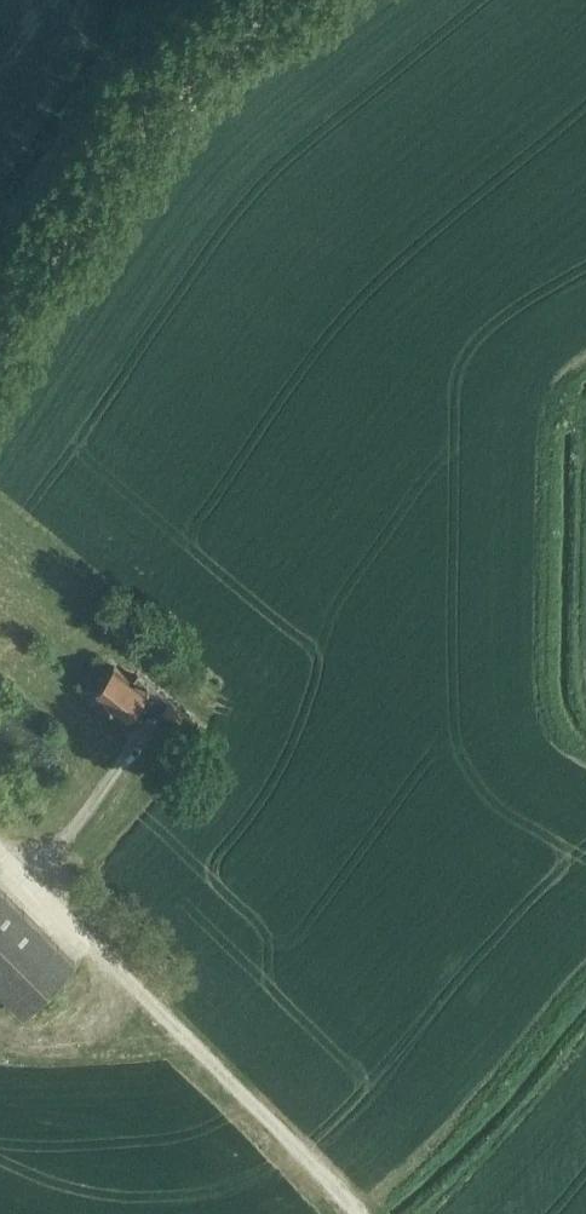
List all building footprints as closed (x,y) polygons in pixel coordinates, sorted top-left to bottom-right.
[(158,711),(190,737),(199,726),(136,674),(131,680),(112,664),(104,674),(99,674),(92,682),(94,687),(92,689),(125,716),(137,701),(155,715),(158,711)] [(23,1011),(73,958),(0,888),(0,989),(23,1011)]
